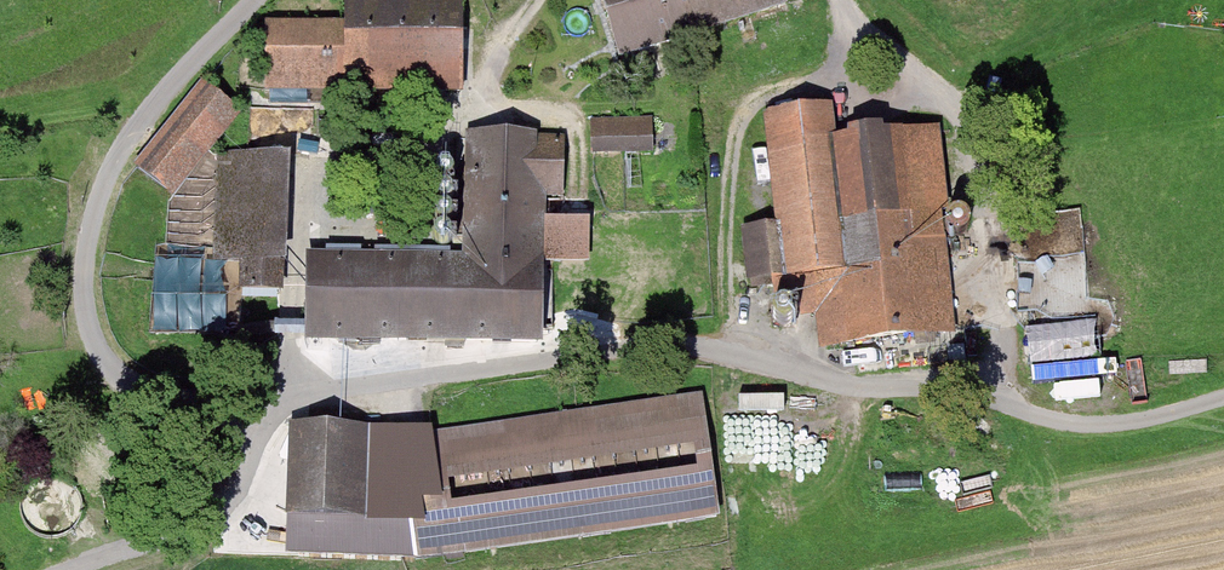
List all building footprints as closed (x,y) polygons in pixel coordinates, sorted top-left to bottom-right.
[(340,89),(459,92),(461,0),(342,0),(340,89)] [(614,70),(778,22),(771,0),(593,0),(614,70)] [(324,31),(263,31),(263,106),(323,106),(324,31)] [(240,117),(201,86),(132,174),(172,205),(240,117)] [(656,150),(655,114),(594,115),(595,151),(656,150)] [(955,341),(937,135),(809,146),(827,352),(955,341)] [(300,262),(302,353),(542,349),(539,142),(464,143),(466,260),(300,262)] [(274,301),(277,160),(215,158),(211,299),(274,301)] [(775,273),(754,276),(757,295),(777,293),(775,273)] [(1032,379),(1076,377),(1077,396),(1117,394),(1116,362),(1104,362),(1103,320),(1031,322),(1032,379)] [(745,394),(746,411),(791,408),(790,391),(745,394)] [(703,401),(428,437),(444,553),(718,517),(703,401)] [(383,435),(285,429),(280,519),(378,525),(383,435)]
